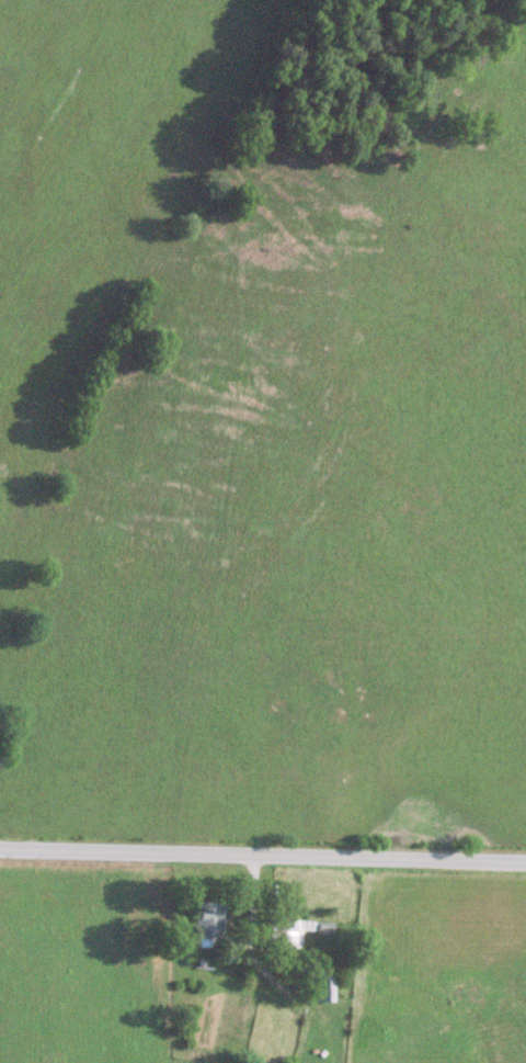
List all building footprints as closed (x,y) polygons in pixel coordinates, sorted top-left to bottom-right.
[(194,902),(194,937),(221,937),(221,902),(194,902)] [(268,948),(301,949),(302,931),(332,931),(332,921),(269,919),(268,948)] [(331,1001),(331,971),(306,971),(307,1002),(331,1001)]
